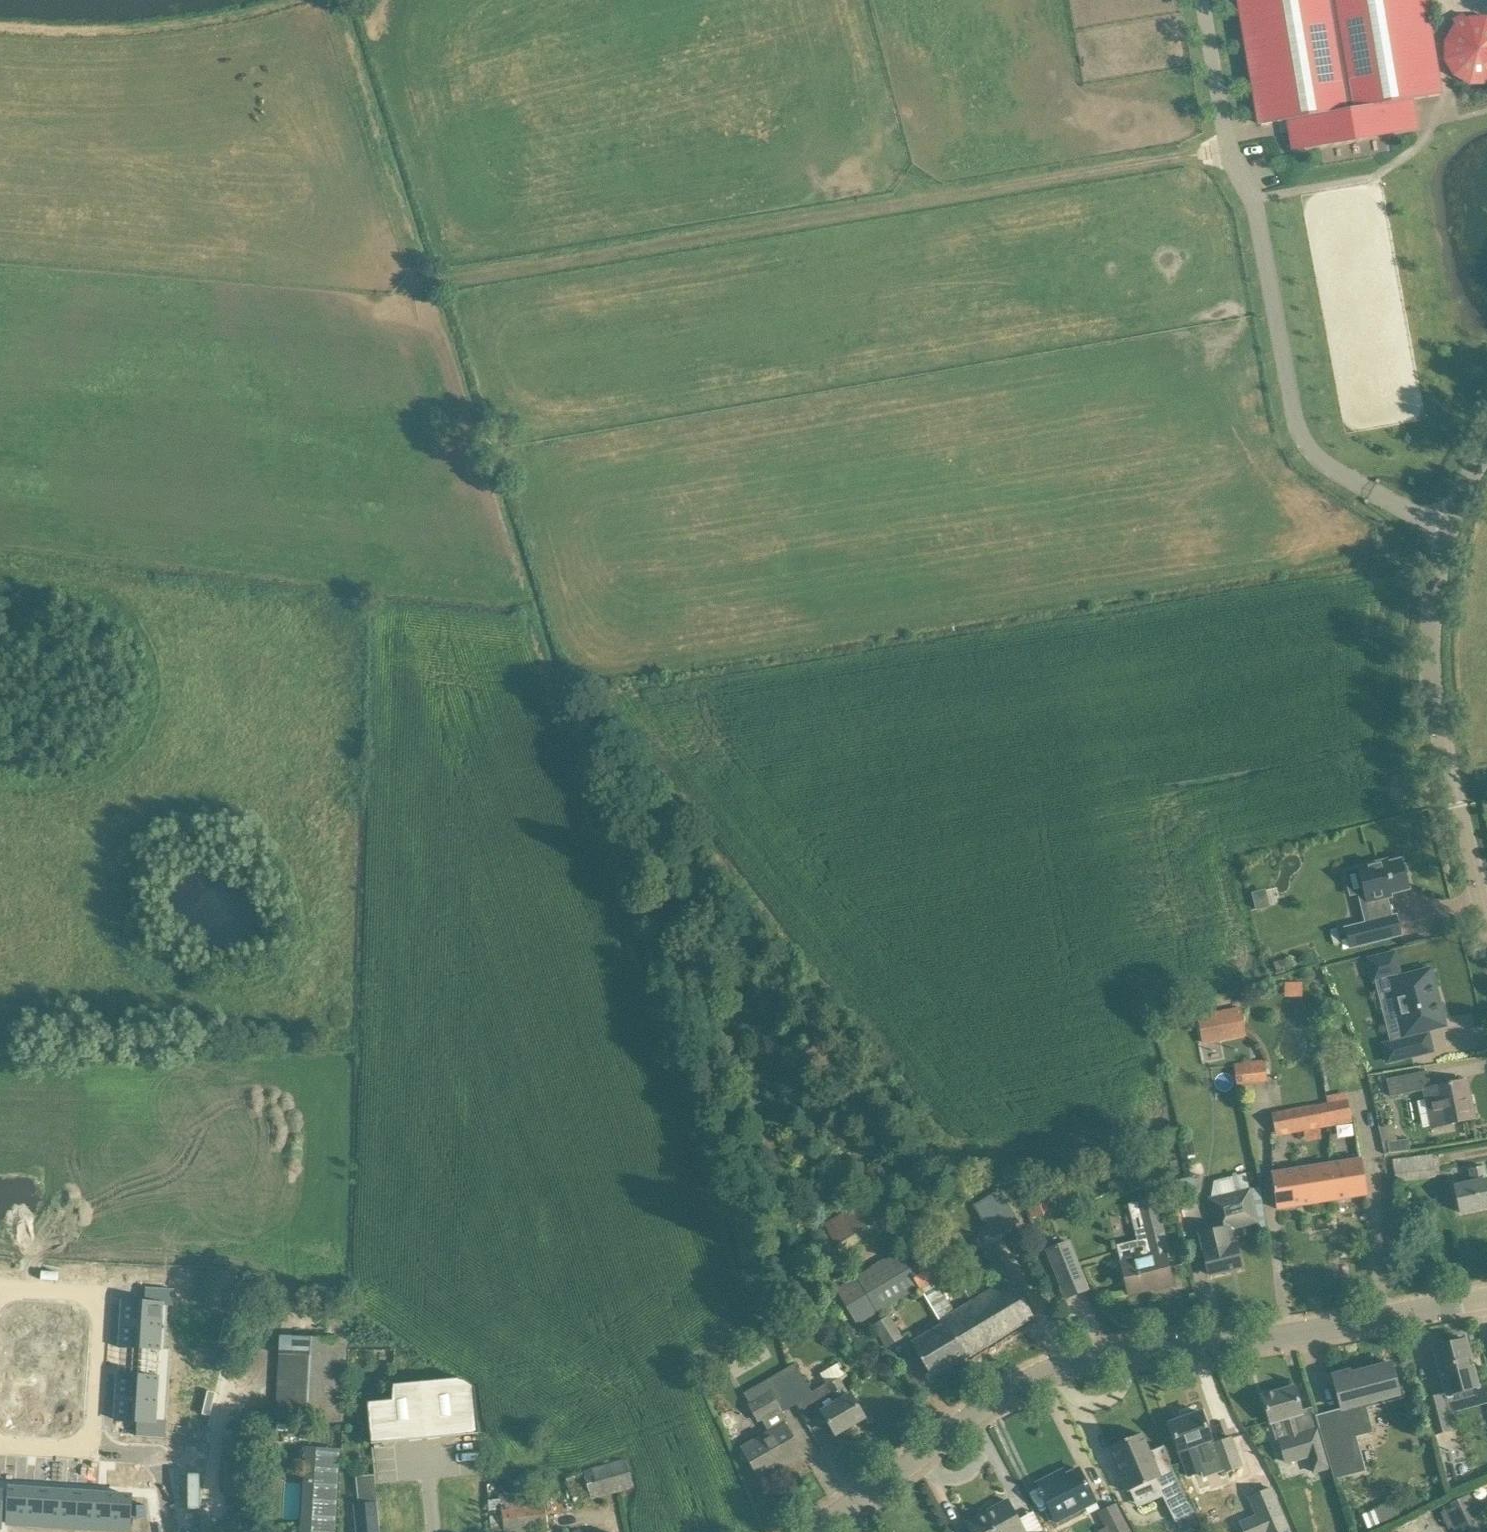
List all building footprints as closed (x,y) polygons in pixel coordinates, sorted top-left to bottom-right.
[(1424,0),(1241,0),(1262,125),(1289,119),(1294,148),(1416,128),(1412,99),(1440,95),(1424,0)] [(1449,16),(1444,78),(1486,82),(1486,19),(1449,16)] [(1407,865),(1403,864),(1402,860),(1388,863),(1387,860),(1358,867),(1367,903),(1391,897),(1391,893),(1409,889),(1406,876),(1409,873),(1407,865)] [(1351,948),(1401,935),(1396,916),(1346,928),(1351,948)] [(1394,954),(1370,960),(1375,980),(1380,979),(1385,994),(1395,991),(1406,1035),(1429,1029),(1444,1025),(1442,1020),(1446,1019),(1442,1003),(1438,1004),(1430,970),(1399,978),(1398,974),(1399,974),(1394,954)] [(1246,1035),(1242,1014),(1241,1009),(1199,1016),(1204,1043),(1246,1035)] [(1408,1039),(1384,1045),(1388,1061),(1412,1055),(1408,1039)] [(1241,1065),(1244,1084),(1267,1081),(1264,1061),(1241,1065)] [(1447,1124),(1455,1123),(1474,1119),(1466,1080),(1431,1088),(1427,1071),(1408,1075),(1388,1080),(1392,1097),(1423,1090),(1431,1128),(1447,1124)] [(1349,1098),(1327,1102),(1332,1126),(1353,1122),(1352,1119),(1349,1098)] [(1327,1102),(1273,1112),(1277,1133),(1277,1136),(1321,1128),(1332,1126),(1327,1102)] [(1391,1142),(1383,1142),(1386,1154),(1410,1151),(1408,1139),(1398,1141),(1391,1142)] [(1368,1194),(1365,1174),(1362,1156),(1329,1161),(1335,1199),(1368,1194)] [(1433,1156),(1394,1161),(1396,1180),(1436,1176),(1433,1156)] [(1277,1208),(1335,1199),(1329,1161),(1271,1170),(1277,1208)] [(1457,1193),(1461,1212),(1486,1207),(1486,1181),(1484,1166),(1470,1169),(1472,1183),(1456,1186),(1457,1193)] [(1044,1207),(1036,1187),(1019,1194),(1027,1214),(1044,1207)] [(1232,1227),(1257,1221),(1249,1190),(1211,1199),(1218,1230),(1200,1234),(1205,1254),(1210,1274),(1242,1267),(1236,1243),(1232,1227)] [(842,1255),(891,1225),(889,1221),(891,1221),(878,1200),(876,1201),(872,1196),(825,1225),(833,1237),(824,1243),(832,1257),(840,1252),(842,1255)] [(1166,1252),(1170,1251),(1157,1197),(1136,1202),(1148,1257),(1121,1263),(1129,1294),(1174,1283),(1166,1252)] [(900,1250),(838,1288),(859,1325),(921,1288),(954,1268),(942,1248),(952,1242),(941,1224),(913,1240),(923,1256),(909,1264),(900,1250)] [(1070,1240),(1046,1249),(1058,1278),(1082,1268),(1070,1240)] [(942,1325),(912,1342),(923,1360),(933,1377),(1035,1317),(1024,1300),(1012,1278),(956,1312),(944,1293),(929,1302),(942,1325)] [(124,1302),(123,1324),(167,1327),(169,1306),(174,1306),(175,1290),(147,1288),(146,1303),(124,1302)] [(889,1316),(874,1327),(888,1347),(903,1337),(889,1316)] [(233,1321),(225,1319),(222,1331),(230,1332),(233,1321)] [(123,1324),(121,1347),(143,1348),(142,1362),(171,1364),(172,1349),(166,1348),(167,1327),(123,1324)] [(227,1344),(230,1332),(222,1331),(219,1342),(227,1344)] [(342,1421),(346,1348),(347,1339),(282,1335),(277,1417),(342,1421)] [(1447,1396),(1449,1395),(1480,1387),(1466,1339),(1434,1348),(1447,1396)] [(120,1374),(118,1397),(169,1400),(171,1364),(142,1362),(141,1375),(120,1374)] [(813,1391),(803,1374),(797,1364),(779,1374),(797,1404),(813,1395),(836,1434),(865,1417),(855,1400),(852,1395),(850,1396),(841,1379),(829,1386),(827,1383),(813,1391)] [(1374,1432),(1367,1406),(1404,1396),(1405,1397),(1406,1397),(1404,1391),(1400,1392),(1392,1364),(1352,1374),(1351,1371),(1334,1375),(1343,1409),(1318,1416),(1317,1415),(1316,1415),(1335,1480),(1366,1471),(1357,1436),(1374,1432)] [(783,1412),(797,1404),(779,1374),(745,1393),(751,1404),(750,1405),(759,1421),(762,1419),(770,1432),(743,1447),(760,1478),(802,1454),(786,1425),(789,1423),(783,1412)] [(480,1434),(475,1387),(462,1378),(421,1382),(426,1439),(480,1434)] [(372,1444),(426,1439),(421,1382),(394,1385),(393,1400),(369,1402),(372,1444)] [(1303,1414),(1300,1405),(1295,1386),(1263,1396),(1271,1423),(1283,1420),(1288,1437),(1280,1440),(1287,1462),(1309,1456),(1314,1472),(1330,1467),(1318,1428),(1301,1433),(1296,1416),(1303,1414)] [(216,1392),(208,1391),(205,1403),(206,1403),(213,1404),(216,1392)] [(1435,1435),(1437,1434),(1452,1430),(1442,1395),(1425,1399),(1435,1435)] [(118,1397),(117,1419),(138,1421),(137,1435),(166,1437),(169,1400),(118,1397)] [(211,1416),(213,1404),(206,1403),(205,1403),(203,1414),(211,1416)] [(1214,1443),(1209,1431),(1202,1412),(1171,1424),(1180,1451),(1181,1450),(1187,1469),(1201,1464),(1203,1470),(1220,1465),(1224,1474),(1242,1467),(1231,1437),(1214,1443)] [(267,1425),(254,1431),(261,1444),(273,1437),(267,1425)] [(225,1496),(252,1496),(254,1430),(226,1429),(225,1496)] [(1128,1492),(1159,1479),(1163,1485),(1159,1487),(1176,1521),(1194,1512),(1174,1473),(1164,1447),(1150,1452),(1142,1434),(1111,1447),(1123,1474),(1121,1475),(1128,1492)] [(301,1531),(336,1531),(341,1449),(307,1447),(301,1531)] [(575,1503),(592,1498),(634,1486),(626,1461),(584,1473),(568,1478),(575,1503)] [(1095,1499),(1089,1487),(1080,1469),(1065,1476),(1066,1479),(1059,1483),(1055,1475),(1038,1484),(1040,1488),(1038,1489),(1040,1494),(1055,1519),(1095,1499)] [(375,1474),(357,1476),(359,1503),(354,1503),(357,1531),(380,1531),(375,1474)] [(1274,1528),(1264,1487),(1240,1492),(1250,1531),(1258,1531),(1274,1528)] [(11,1488),(9,1523),(27,1525),(29,1489),(11,1488)] [(29,1489),(27,1525),(43,1526),(46,1490),(29,1489)] [(549,1528),(544,1489),(500,1495),(500,1496),(486,1498),(488,1519),(488,1526),(489,1526),(504,1523),(505,1531),(512,1531),(549,1528)] [(46,1490),(43,1526),(61,1527),(63,1492),(46,1490)] [(63,1492),(61,1527),(78,1528),(80,1493),(63,1492)] [(80,1493),(78,1528),(95,1529),(97,1494),(80,1493)] [(97,1494),(95,1529),(112,1530),(114,1495),(97,1494)] [(1472,1501),(1469,1494),(1442,1507),(1443,1509),(1439,1511),(1447,1528),(1451,1526),(1454,1531),(1486,1531),(1478,1514),(1482,1512),(1476,1500),(1472,1501)] [(114,1495),(112,1530),(129,1531),(132,1496),(114,1495)] [(1018,1518),(1008,1501),(1007,1501),(1009,1504),(988,1515),(986,1513),(968,1523),(973,1531),(1025,1531),(1018,1518)] [(1370,1528),(1399,1516),(1394,1503),(1364,1516),(1370,1528)] [(1118,1504),(1098,1513),(1105,1528),(1099,1531),(1100,1531),(1132,1531),(1118,1504)] [(254,1512),(225,1515),(227,1531),(257,1531),(254,1512)] [(489,1526),(488,1526),(488,1519),(464,1522),(465,1531),(489,1531),(489,1526)]
